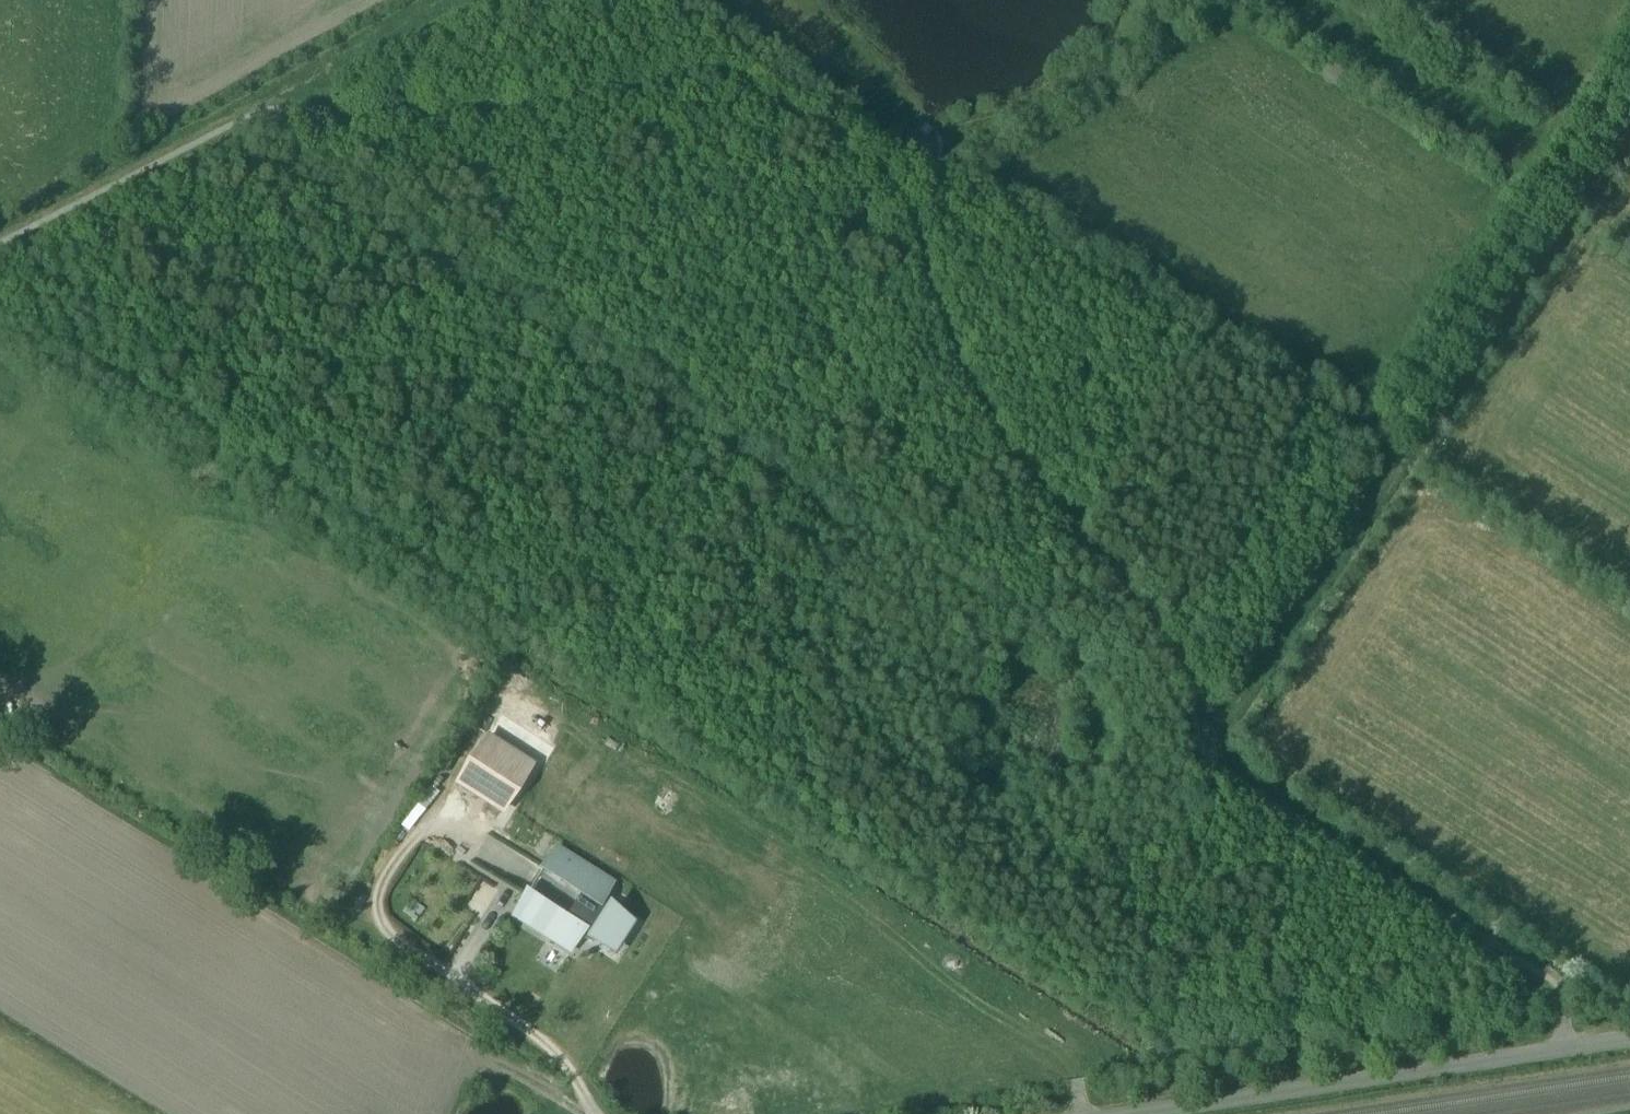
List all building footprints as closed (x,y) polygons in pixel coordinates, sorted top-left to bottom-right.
[(529,765),(485,737),(459,779),(460,780),(463,775),(505,801),(502,806),(504,807),(529,765)] [(571,951),(583,932),(611,949),(628,921),(600,903),(612,884),(554,848),(513,915),(571,951)]
